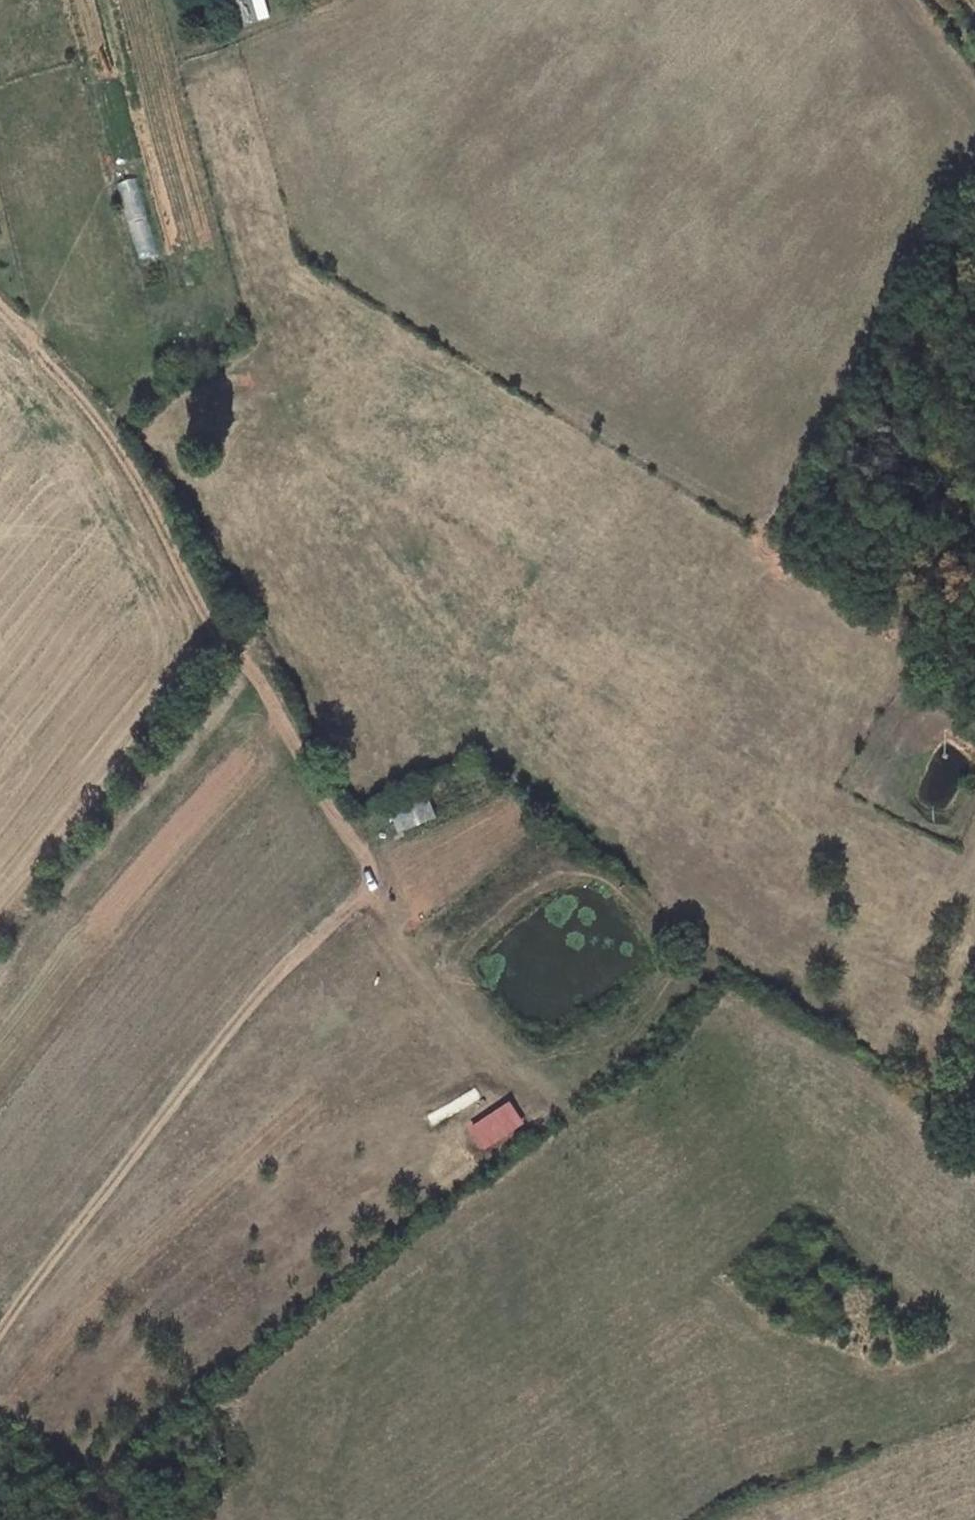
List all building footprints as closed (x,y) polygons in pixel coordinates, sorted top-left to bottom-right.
[(431,806),(398,818),(403,834),(437,823),(431,806)]
